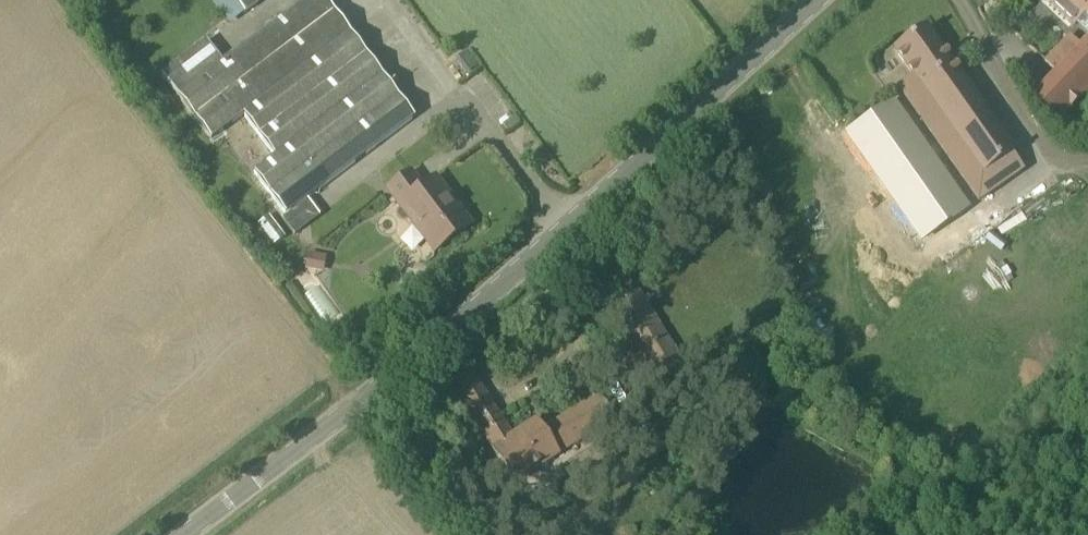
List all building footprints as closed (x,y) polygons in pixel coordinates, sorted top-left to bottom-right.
[(222,61),(206,40),(161,73),(211,139),(244,115),(275,156),(254,172),(286,214),(412,119),(348,34),(323,0),(305,0),(228,58),(227,57),(222,61)] [(244,12),(260,0),(235,0),(244,12)] [(1070,23),(1076,23),(1084,14),(1087,18),(1087,0),(1046,0),(1070,23)] [(927,27),(894,49),(913,76),(899,86),(979,200),(1022,170),(1010,153),(1014,151),(927,27)] [(1080,44),(1030,97),(1056,122),(1087,89),(1087,39),(1083,44),(1082,42),(1080,44)] [(967,205),(896,104),(853,134),(924,235),(967,205)] [(410,172),(387,189),(410,219),(415,215),(440,248),(471,224),(455,204),(452,206),(431,179),(421,187),(410,172)] [(323,272),(327,256),(308,252),(305,269),(323,272)] [(638,292),(614,307),(663,386),(687,371),(638,292)] [(491,400),(471,413),(481,429),(501,416),(491,400)] [(585,403),(543,431),(536,421),(512,438),(503,425),(486,436),(494,449),(515,482),(558,454),(600,426),(585,403)]
